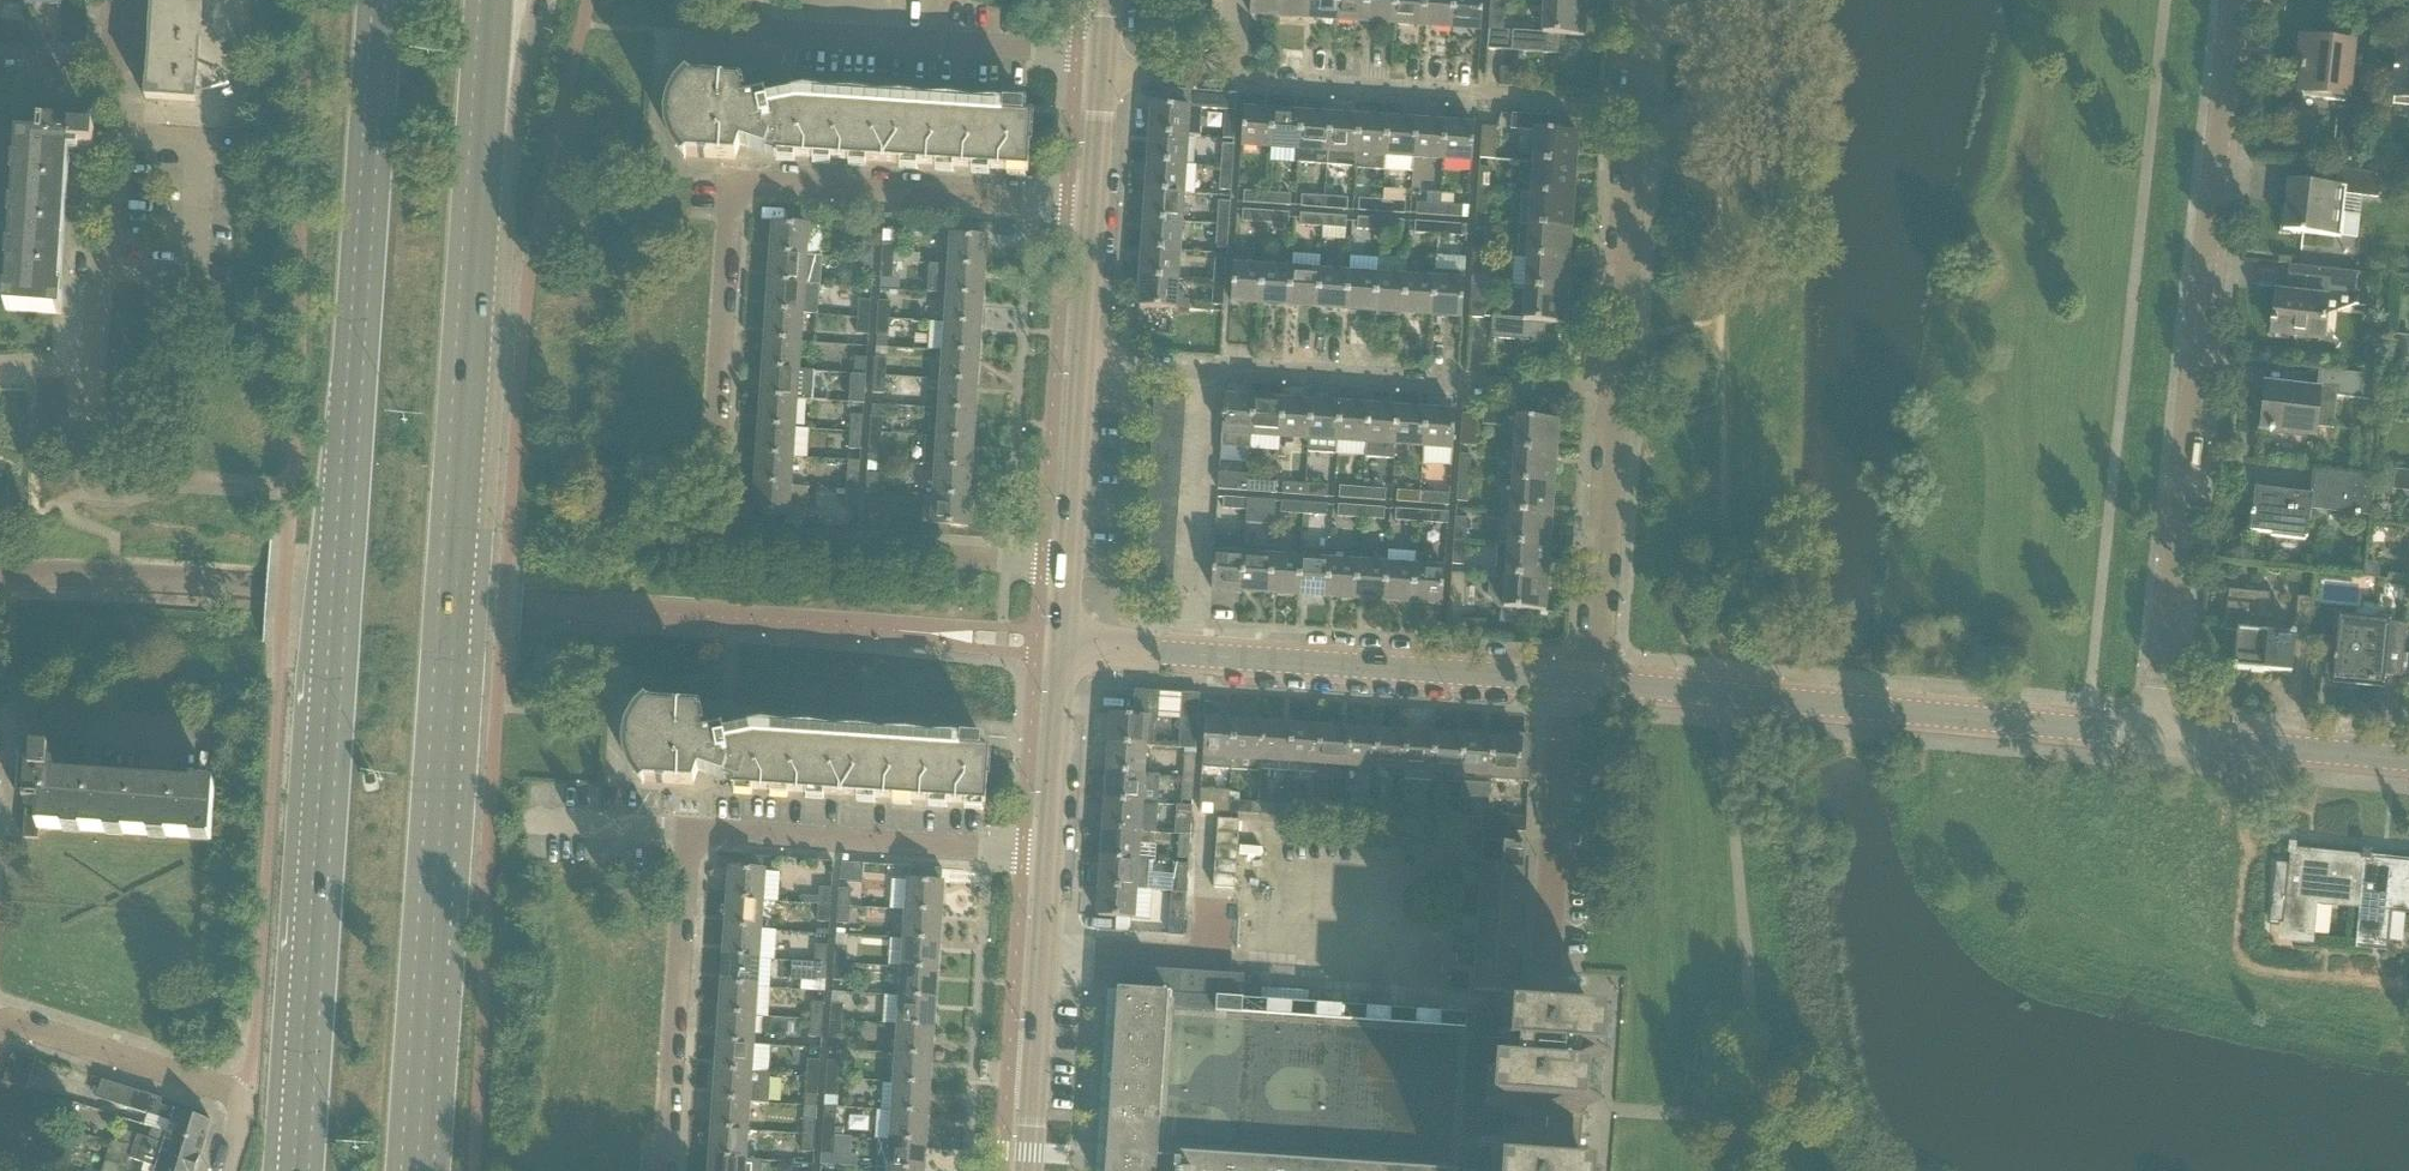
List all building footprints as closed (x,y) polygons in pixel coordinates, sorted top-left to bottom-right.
[(152,12),(203,16),(204,0),(153,0),(152,12)] [(1181,9),(1212,11),(1213,0),(1182,0),(1181,9)] [(1279,16),(1281,0),(1251,0),(1250,14),(1279,16)] [(1308,18),(1309,0),(1281,0),(1279,16),(1308,18)] [(1338,0),(1309,0),(1308,18),(1337,19),(1338,0)] [(1366,21),(1367,0),(1338,0),(1337,19),(1366,21)] [(1394,23),(1396,0),(1367,0),(1366,21),(1394,23)] [(1394,23),(1423,25),(1425,0),(1396,0),(1394,23)] [(1452,27),(1454,0),(1425,0),(1423,25),(1452,27)] [(1452,27),(1481,29),(1483,5),(1483,0),(1454,0),(1452,27)] [(1488,49),(1562,54),(1566,35),(1542,33),(1513,31),(1504,31),(1506,0),(1491,0),(1489,25),(1488,49)] [(1544,1),(1542,33),(1566,35),(1584,36),(1584,34),(1583,34),(1585,3),(1544,1)] [(1195,12),(1180,11),(1179,23),(1194,24),(1195,12)] [(152,12),(146,98),(197,102),(200,67),(195,67),(196,56),(200,56),(203,16),(152,12)] [(2323,99),(2346,101),(2353,45),(2304,39),(2301,71),(2303,71),(2300,91),(2324,94),(2323,99)] [(2393,98),(2408,99),(2408,51),(2398,50),(2397,66),(2394,66),(2393,71),(2396,71),(2393,98)] [(866,161),(989,169),(1028,172),(1032,117),(1024,117),(1024,105),(1043,106),(1043,105),(1003,103),(1002,104),(995,103),(971,103),(948,100),(923,100),(900,97),(876,97),(852,93),(828,94),(804,90),(776,96),(775,91),(776,90),(750,88),(750,89),(752,89),(751,101),(744,102),(741,88),(741,86),(692,83),(690,81),(679,92),(673,104),(670,119),(671,133),(676,147),(684,157),(685,159),(686,157),(736,160),(736,158),(740,145),(774,157),(774,158),(777,158),(777,155),(866,161)] [(1153,104),(1151,133),(1186,136),(1200,137),(1202,109),(1236,111),(1237,93),(1170,89),(1169,105),(1153,104)] [(2345,107),(2338,169),(2358,172),(2367,102),(2365,102),(2364,109),(2345,107)] [(1241,148),(1270,150),(1273,112),(1243,110),(1241,148)] [(1271,150),(1270,163),(1298,164),(1298,162),(1302,114),(1273,112),(1270,150),(1271,150)] [(1298,162),(1327,164),(1330,115),(1302,114),(1298,162)] [(1511,117),(1510,129),(1529,130),(1537,131),(1535,162),(1574,165),(1576,134),(1577,134),(1577,132),(1558,131),(1559,120),(1559,117),(1511,114),(1511,117)] [(60,117),(60,115),(57,115),(57,117),(58,117),(57,126),(9,123),(8,139),(18,139),(7,310),(56,313),(62,313),(62,312),(54,311),(65,154),(80,155),(80,149),(94,150),(95,133),(90,132),(91,119),(96,120),(96,118),(75,117),(75,118),(60,117)] [(1327,164),(1356,166),(1359,117),(1330,115),(1327,164)] [(1356,168),(1384,170),(1388,119),(1359,117),(1356,166),(1356,168)] [(1388,119),(1384,170),(1413,172),(1414,160),(1417,121),(1388,119)] [(1445,123),(1417,121),(1414,160),(1443,161),(1445,123)] [(1475,125),(1445,123),(1443,161),(1472,163),(1475,125)] [(1480,157),(1495,158),(1497,127),(1482,126),(1480,157)] [(1224,127),(1223,139),(1234,140),(1235,128),(1224,127)] [(1151,133),(1149,162),(1184,164),(1186,136),(1151,133)] [(1222,145),(1221,167),(1232,168),(1234,145),(1222,145)] [(1149,162),(1147,191),(1182,193),(1184,164),(1149,162)] [(1535,162),(1533,194),(1573,196),(1573,195),(1572,195),(1574,165),(1535,162)] [(2358,172),(2338,169),(2310,166),(2309,168),(2325,169),(2323,184),(2288,180),(2285,206),(2283,206),(2279,233),(2290,235),(2290,232),(2339,238),(2345,194),(2378,198),(2380,174),(2358,172)] [(1221,167),(1219,190),(1231,191),(1232,168),(1221,167)] [(1478,167),(1477,190),(1488,191),(1489,168),(1478,167)] [(1488,191),(1477,190),(1476,214),(1487,215),(1488,191)] [(1147,191),(1145,219),(1180,222),(1182,193),(1147,191)] [(1243,203),(1266,204),(1267,193),(1243,192),(1243,203)] [(1267,193),(1266,204),(1289,205),(1289,194),(1267,193)] [(1521,193),(1519,225),(1570,228),(1572,197),(1573,197),(1573,196),(1533,194),(1521,193)] [(1300,207),(1324,208),(1325,197),(1300,196),(1300,207)] [(1325,197),(1324,208),(1346,209),(1346,198),(1325,197)] [(1357,211),(1382,212),(1382,201),(1358,200),(1357,211)] [(1382,201),(1382,212),(1403,213),(1404,202),(1382,201)] [(1219,202),(1217,224),(1228,225),(1230,202),(1219,202)] [(1415,215),(1439,216),(1440,205),(1415,203),(1415,215)] [(1440,205),(1439,216),(1461,217),(1461,205),(1440,205)] [(1242,222),(1265,223),(1266,212),(1243,210),(1242,222)] [(1266,212),(1265,223),(1289,224),(1290,213),(1266,212)] [(1299,226),(1323,227),(1324,216),(1300,214),(1299,226)] [(1324,216),(1323,227),(1347,228),(1347,217),(1324,216)] [(1357,229),(1380,231),(1381,219),(1358,218),(1357,229)] [(1145,219),(1143,248),(1179,250),(1180,222),(1145,219)] [(1381,219),(1380,231),(1404,232),(1405,221),(1381,219)] [(1414,233),(1438,235),(1439,223),(1415,222),(1414,233)] [(1439,223),(1438,235),(1462,236),(1462,224),(1439,223)] [(774,224),(772,253),(805,256),(807,226),(774,224)] [(1217,224),(1216,248),(1227,249),(1228,225),(1217,224)] [(1517,256),(1528,257),(1569,260),(1569,259),(1568,259),(1570,228),(1519,225),(1517,256)] [(1474,231),(1473,253),(1484,254),(1485,231),(1474,231)] [(953,236),(951,267),(983,269),(985,238),(953,236)] [(863,242),(862,259),(874,260),(875,243),(863,242)] [(882,243),(881,263),(893,263),(895,244),(882,243)] [(1143,248),(1141,277),(1177,279),(1179,250),(1143,248)] [(772,253),(770,282),(819,285),(819,286),(821,257),(805,256),(772,253)] [(1484,254),(1473,253),(1472,277),(1483,278),(1484,254)] [(903,254),(903,263),(919,264),(920,255),(903,254)] [(1528,257),(1526,289),(1566,291),(1568,261),(1569,261),(1569,260),(1528,257)] [(874,260),(862,259),(860,276),(873,277),(874,260)] [(1215,259),(1214,282),(1225,283),(1226,259),(1215,259)] [(893,263),(881,263),(880,278),(892,279),(893,263)] [(1230,301),(1260,303),(1262,265),(1233,263),(1230,301)] [(1260,303),(1288,305),(1291,267),(1262,265),(1260,303)] [(929,266),(927,293),(949,294),(949,295),(981,298),(983,269),(951,267),(929,266)] [(2270,319),(2270,323),(2272,323),(2271,335),(2295,338),(2324,341),(2329,296),(2327,295),(2327,292),(2356,295),(2355,305),(2365,306),(2367,290),(2357,289),(2359,273),(2313,268),(2289,266),(2286,294),(2276,293),(2273,319),(2270,319)] [(1288,305),(1317,307),(1320,269),(1291,267),(1288,305)] [(1317,307),(1346,309),(1348,271),(1320,269),(1317,307)] [(1435,276),(1432,315),(1462,317),(1463,293),(1464,278),(1465,271),(1435,269),(1435,276)] [(1346,309),(1375,311),(1377,273),(1348,271),(1346,309)] [(1375,311),(1403,313),(1406,274),(1377,273),(1375,311)] [(1403,313),(1432,315),(1435,276),(1406,274),(1403,313)] [(1177,279),(1141,277),(1139,306),(1175,309),(1177,279)] [(770,282),(768,311),(801,313),(817,314),(819,285),(770,282)] [(1225,283),(1214,282),(1212,305),(1223,306),(1225,283)] [(1469,318),(1484,319),(1486,287),(1471,286),(1469,318)] [(1566,291),(1526,289),(1524,318),(1493,316),(1491,338),(1543,342),(1547,323),(1565,324),(1565,322),(1563,322),(1566,291)] [(949,295),(947,324),(979,326),(981,298),(949,295)] [(2377,296),(2375,309),(2387,310),(2389,297),(2377,296)] [(859,301),(858,317),(870,318),(871,302),(859,301)] [(891,303),(878,302),(877,319),(889,320),(891,303)] [(768,311),(766,340),(799,342),(801,313),(768,311)] [(870,318),(858,317),(856,335),(869,336),(870,318)] [(889,320),(877,319),(876,336),(888,337),(889,320)] [(930,323),(928,352),(945,353),(963,354),(977,355),(979,326),(963,325),(947,324),(930,323)] [(766,340),(764,368),(797,370),(799,342),(766,340)] [(945,353),(943,381),(975,384),(977,355),(945,353)] [(855,357),(854,374),(866,375),(867,358),(855,357)] [(874,359),(873,377),(885,378),(887,360),(874,359)] [(764,368),(762,396),(795,399),(811,400),(813,371),(797,370),(764,368)] [(2267,386),(2262,429),(2270,430),(2270,432),(2275,433),(2275,431),(2317,435),(2317,429),(2333,431),(2337,396),(2381,401),(2384,377),(2350,373),(2319,370),(2317,387),(2304,385),(2304,390),(2267,386)] [(850,391),(849,402),(864,403),(865,392),(866,375),(854,374),(851,374),(850,391)] [(885,378),(873,377),(872,393),(884,394),(885,378)] [(943,381),(941,410),(973,412),(975,384),(943,381)] [(1253,399),(1251,438),(1280,439),(1282,401),(1270,400),(1270,395),(1255,394),(1254,399),(1253,399)] [(762,396),(761,425),(793,427),(795,399),(762,396)] [(1155,397),(1154,412),(1185,414),(1186,400),(1155,398),(1155,397)] [(1221,436),(1221,444),(1250,446),(1251,438),(1253,399),(1224,397),(1221,436)] [(1280,439),(1308,441),(1311,403),(1282,401),(1280,439)] [(1308,441),(1308,452),(1336,454),(1337,443),(1340,405),(1311,403),(1308,441)] [(1518,419),(1516,450),(1555,453),(1557,422),(1558,422),(1558,420),(1539,418),(1540,407),(1482,403),(1482,405),(1483,405),(1482,425),(1502,426),(1507,418),(1518,419)] [(1337,443),(1366,445),(1368,407),(1340,405),(1337,443)] [(1366,445),(1365,457),(1394,459),(1394,447),(1397,409),(1368,407),(1366,445)] [(1394,447),(1423,449),(1426,411),(1397,409),(1394,447)] [(941,410),(939,438),(972,440),(973,412),(941,410)] [(1426,411),(1423,449),(1453,451),(1453,437),(1455,413),(1426,411)] [(1154,412),(1153,426),(1184,428),(1185,414),(1154,412)] [(1460,445),(1475,446),(1477,414),(1462,413),(1460,445)] [(851,415),(850,431),(863,432),(864,416),(851,415)] [(871,416),(870,434),(882,434),(883,417),(871,416)] [(761,425),(759,454),(791,456),(793,427),(761,425)] [(1153,426),(1152,441),(1183,443),(1184,428),(1153,426)] [(863,432),(850,431),(849,450),(861,450),(863,432)] [(882,434),(870,434),(868,450),(881,451),(882,434)] [(939,438),(937,467),(970,470),(972,440),(939,438)] [(1152,441),(1151,455),(1182,457),(1183,443),(1152,441)] [(1513,482),(1514,482),(1553,484),(1555,453),(1516,450),(1514,480),(1513,480),(1513,482)] [(759,454),(757,483),(789,485),(791,456),(759,454)] [(1151,455),(1150,469),(1181,472),(1182,457),(1151,455)] [(1459,455),(1458,478),(1469,479),(1471,456),(1459,455)] [(848,460),(847,472),(860,473),(861,461),(848,460)] [(937,467),(935,495),(968,497),(970,470),(937,467)] [(1150,469),(1149,484),(1180,486),(1181,472),(1150,469)] [(2249,530),(2249,532),(2273,534),(2307,538),(2310,508),(2355,513),(2355,515),(2360,516),(2360,513),(2368,514),(2368,517),(2369,517),(2374,478),(2312,471),(2310,491),(2295,489),(2294,493),(2278,492),(2254,489),(2251,517),(2253,517),(2252,531),(2249,530)] [(847,483),(846,489),(859,490),(860,473),(847,472),(847,483)] [(867,472),(866,490),(879,491),(880,473),(867,472)] [(1219,474),(1218,490),(1225,490),(1247,492),(1248,480),(1248,476),(1247,476),(1247,475),(1220,473),(1220,474),(1219,474)] [(1458,478),(1456,502),(1468,502),(1468,495),(1469,479),(1466,478),(1458,478)] [(1248,480),(1247,492),(1270,493),(1271,482),(1248,480)] [(1514,482),(1512,513),(1551,516),(1553,484),(1514,482)] [(789,485),(757,483),(755,512),(788,514),(789,485)] [(1282,483),(1281,494),(1283,494),(1305,496),(1305,484),(1284,483),(1282,483)] [(1149,484),(1148,498),(1179,500),(1180,486),(1149,484)] [(1305,484),(1305,496),(1327,497),(1328,486),(1305,484)] [(1340,486),(1339,498),(1340,498),(1362,499),(1363,488),(1341,487),(1340,486)] [(1363,488),(1362,499),(1385,501),(1386,490),(1363,488)] [(859,490),(846,489),(845,505),(857,506),(859,490)] [(1397,491),(1396,502),(1398,502),(1420,503),(1420,492),(1397,491)] [(1420,492),(1420,503),(1444,505),(1449,505),(1450,494),(1420,492)] [(968,497),(935,495),(933,525),(966,527),(968,497)] [(1224,497),(1223,509),(1224,509),(1246,510),(1247,499),(1225,497),(1224,497)] [(1148,498),(1147,513),(1178,515),(1179,500),(1148,498)] [(1247,499),(1246,510),(1270,512),(1274,512),(1275,501),(1271,501),(1247,499)] [(1281,501),(1280,513),(1303,514),(1304,503),(1303,503),(1282,501),(1281,501)] [(1304,503),(1303,514),(1326,516),(1327,504),(1304,503)] [(1338,505),(1338,517),(1361,519),(1362,507),(1339,505),(1338,505)] [(1362,507),(1361,519),(1384,520),(1385,508),(1362,507)] [(1396,520),(1418,522),(1419,511),(1397,509),(1396,520)] [(1419,511),(1418,522),(1442,523),(1448,524),(1449,513),(1443,512),(1419,511)] [(1147,513),(1146,527),(1177,529),(1178,515),(1147,513)] [(1509,544),(1508,545),(1549,548),(1551,516),(1512,513),(1510,544),(1509,544)] [(1455,519),(1454,541),(1456,541),(1465,542),(1467,519),(1457,519),(1455,519)] [(1146,527),(1145,541),(1176,543),(1177,529),(1146,527)] [(1214,553),(1212,589),(1242,591),(1244,545),(1245,536),(1215,534),(1214,553)] [(1145,541),(1144,556),(1175,558),(1176,543),(1145,541)] [(1454,541),(1452,565),(1455,565),(1464,565),(1465,542),(1456,541),(1454,541)] [(1498,544),(1496,576),(1547,579),(1549,548),(1508,545),(1498,544)] [(1242,591),(1270,593),(1272,557),(1273,547),(1244,545),(1242,591)] [(1299,595),(1327,597),(1330,561),(1331,551),(1301,549),(1301,559),(1299,595)] [(1144,556),(1143,570),(1174,572),(1175,558),(1144,556)] [(1270,593),(1299,595),(1301,559),(1272,557),(1270,593)] [(1416,567),(1413,603),(1443,605),(1445,569),(1427,568),(1428,557),(1416,557),(1416,567)] [(1327,597),(1356,599),(1359,563),(1330,561),(1327,597)] [(1356,599),(1385,601),(1387,565),(1359,563),(1356,599)] [(2365,563),(2364,577),(2378,578),(2379,570),(2373,564),(2365,563)] [(1385,601),(1413,603),(1416,567),(1387,565),(1385,601)] [(1143,570),(1142,584),(1173,587),(1174,572),(1143,570)] [(1450,605),(1465,606),(1467,575),(1452,574),(1450,605)] [(1547,579),(1496,576),(1490,576),(1488,597),(1498,609),(1516,610),(1515,617),(1540,618),(1540,612),(1546,612),(1546,610),(1545,610),(1547,579)] [(2225,631),(2237,632),(2258,634),(2260,617),(2268,618),(2270,594),(2229,590),(2225,631)] [(2258,634),(2237,632),(2233,669),(2292,674),(2295,637),(2308,639),(2309,639),(2309,637),(2313,599),(2298,597),(2295,628),(2267,626),(2268,618),(2260,617),(2258,634)] [(2335,656),(2334,656),(2333,662),(2335,663),(2333,681),(2335,681),(2335,678),(2382,683),(2382,686),(2384,686),(2385,677),(2402,678),(2407,625),(2339,618),(2335,656)] [(2308,639),(2307,648),(2319,649),(2320,638),(2309,637),(2309,639),(2308,639)] [(1112,714),(1110,744),(1145,746),(1154,747),(1156,719),(1181,720),(1182,694),(1157,692),(1135,690),(1133,716),(1112,714)] [(1183,693),(1181,721),(1198,722),(1200,694),(1183,693)] [(983,805),(986,805),(989,750),(981,750),(981,738),(960,736),(960,737),(952,736),(929,737),(905,733),(881,733),(857,730),(833,730),(809,727),(786,727),(761,723),(733,729),(733,725),(733,724),(733,723),(708,721),(708,723),(710,723),(709,734),(702,735),(702,730),(699,713),(699,711),(650,708),(649,708),(648,707),(648,706),(637,717),(631,730),(628,744),(629,758),(634,771),(634,772),(643,784),(644,783),(644,782),(694,786),(694,784),(698,771),(732,782),(732,788),(735,788),(735,784),(983,801),(983,805)] [(1206,720),(1202,768),(1232,770),(1233,758),(1236,722),(1206,720)] [(1236,722),(1232,770),(1261,772),(1261,770),(1264,724),(1236,722)] [(1262,760),(1261,770),(1290,772),(1293,726),(1264,724),(1262,760)] [(1293,726),(1290,772),(1319,774),(1319,764),(1322,728),(1293,726)] [(1319,764),(1348,766),(1350,730),(1322,728),(1319,764)] [(1348,766),(1377,768),(1379,732),(1350,730),(1348,766)] [(1377,768),(1406,770),(1408,734),(1379,732),(1377,768)] [(1494,740),(1492,775),(1519,777),(1519,782),(1529,783),(1531,743),(1522,742),(1523,735),(1493,733),(1492,740),(1494,740)] [(1406,770),(1405,780),(1434,782),(1434,772),(1437,736),(1408,734),(1406,770)] [(1448,783),(1462,784),(1465,738),(1437,736),(1434,772),(1449,773),(1448,783)] [(1462,784),(1491,786),(1494,740),(1492,740),(1465,738),(1462,784)] [(1110,744),(1108,772),(1143,775),(1145,746),(1110,744)] [(16,788),(15,791),(17,791),(18,790),(27,791),(23,837),(23,838),(39,839),(39,838),(40,829),(211,841),(215,786),(213,785),(212,793),(55,782),(56,768),(50,768),(51,754),(34,752),(33,757),(20,757),(20,752),(18,752),(17,772),(18,773),(17,788),(16,788)] [(1184,753),(1182,777),(1194,778),(1195,754),(1184,753)] [(1108,772),(1106,801),(1158,804),(1160,776),(1143,775),(1108,772)] [(1194,778),(1182,777),(1180,799),(1192,800),(1194,778)] [(1201,790),(1200,810),(1201,811),(1229,812),(1230,801),(1230,792),(1202,790),(1201,790)] [(1106,801),(1104,830),(1139,832),(1152,833),(1156,833),(1158,804),(1106,801)] [(1230,801),(1229,812),(1251,814),(1252,803),(1230,801)] [(1262,814),(1287,815),(1288,804),(1263,802),(1262,814)] [(1288,804),(1287,815),(1308,817),(1309,806),(1288,804)] [(1176,806),(1174,834),(1180,835),(1190,835),(1192,812),(1192,807),(1176,806)] [(1320,818),(1345,819),(1345,808),(1321,806),(1320,818)] [(1345,808),(1345,819),(1366,821),(1367,809),(1345,808)] [(1377,821),(1402,823),(1403,812),(1378,810),(1377,821)] [(1403,812),(1402,823),(1423,825),(1424,813),(1403,812)] [(1435,825),(1459,827),(1460,816),(1436,814),(1435,825)] [(1487,830),(1526,832),(1527,817),(1488,815),(1487,830)] [(1460,816),(1459,827),(1481,828),(1482,817),(1460,816)] [(1240,820),(1218,819),(1213,888),(1235,889),(1240,820)] [(1104,830),(1102,858),(1137,861),(1139,844),(1151,845),(1152,833),(1104,830)] [(1191,836),(1180,835),(1178,858),(1190,859),(1191,836)] [(1570,845),(1579,845),(1580,837),(1571,836),(1570,845)] [(1523,872),(1525,846),(1483,843),(1482,869),(1523,872)] [(2275,888),(2271,924),(2283,925),(2282,933),(2298,935),(2297,937),(2309,938),(2312,897),(2361,902),(2366,851),(2362,850),(2361,863),(2295,857),(2296,844),(2288,844),(2287,854),(2289,854),(2288,865),(2277,864),(2275,888)] [(2357,943),(2383,945),(2387,904),(2408,906),(2408,867),(2369,864),(2371,851),(2366,851),(2361,902),(2357,943)] [(745,856),(744,870),(762,871),(763,858),(745,856)] [(1102,858),(1100,887),(1148,890),(1149,862),(1137,861),(1102,858)] [(842,863),(841,880),(861,882),(862,864),(842,863)] [(1187,881),(1188,864),(1175,864),(1174,880),(1187,881)] [(731,869),(729,897),(762,899),(763,871),(762,871),(744,870),(731,869)] [(1482,869),(1480,893),(1521,896),(1523,872),(1482,869)] [(909,881),(907,910),(940,912),(942,883),(909,881)] [(804,902),(804,904),(818,904),(818,903),(830,904),(831,888),(819,887),(819,897),(804,896),(804,902)] [(1100,887),(1098,916),(1134,919),(1150,920),(1152,891),(1148,890),(1100,887)] [(838,889),(837,905),(850,906),(851,889),(838,889)] [(1170,921),(1169,935),(1184,936),(1185,922),(1187,893),(1172,892),(1170,919),(1170,921)] [(1480,893),(1478,917),(1520,920),(1521,896),(1480,893)] [(729,897),(727,926),(760,928),(762,899),(729,897)] [(830,904),(818,903),(818,904),(817,922),(829,922),(830,904)] [(850,906),(837,905),(836,923),(849,924),(850,906)] [(907,910),(906,938),(938,940),(940,912),(907,910)] [(1478,917),(1477,942),(1518,945),(1520,920),(1478,917)] [(727,926),(725,955),(758,957),(760,928),(727,926)] [(906,938),(904,967),(936,970),(938,940),(906,938)] [(1477,942),(1475,967),(1516,970),(1518,945),(1477,942)] [(815,945),(814,962),(826,962),(827,946),(815,945)] [(835,946),(833,963),(846,964),(847,947),(835,946)] [(1452,954),(1452,964),(1460,964),(1461,955),(1452,954)] [(725,955),(723,983),(756,986),(758,957),(725,955)] [(793,961),(792,978),(825,980),(825,979),(826,962),(814,962),(814,963),(793,961)] [(846,964),(833,963),(832,980),(845,981),(846,964)] [(904,967),(902,996),(934,999),(936,970),(904,967)] [(1473,991),(1515,994),(1516,970),(1475,967),(1473,991)] [(723,983),(722,1012),(754,1014),(754,1015),(768,1016),(770,988),(756,987),(756,986),(723,983)] [(1490,1170),(1494,1109),(1500,1016),(1243,999),(1117,990),(1105,1170),(1490,1170)] [(831,1004),(830,1020),(842,1021),(843,1006),(843,1004),(844,993),(831,992),(831,1004)] [(902,996),(900,1025),(932,1027),(934,999),(902,996)] [(811,1002),(810,1018),(823,1019),(824,1003),(811,1002)] [(722,1012),(720,1041),(752,1043),(754,1014),(722,1012)] [(1582,1114),(1585,1082),(1591,1082),(1591,1079),(1577,1078),(1578,1061),(1592,1062),(1592,1059),(1587,1058),(1589,1026),(1595,1026),(1595,1023),(1500,1016),(1494,1109),(1582,1114)] [(823,1019),(810,1018),(809,1036),(821,1037),(823,1019)] [(842,1021),(830,1020),(828,1038),(841,1039),(842,1021)] [(900,1025),(898,1054),(930,1056),(932,1027),(900,1025)] [(720,1041),(718,1070),(750,1072),(769,1073),(770,1047),(752,1045),(752,1043),(720,1041)] [(898,1054),(896,1083),(928,1085),(930,1056),(898,1054)] [(11,1059),(6,1078),(51,1092),(57,1073),(11,1059)] [(807,1060),(807,1076),(819,1077),(820,1061),(807,1060)] [(827,1061),(826,1078),(838,1079),(839,1062),(827,1061)] [(718,1070),(716,1099),(748,1101),(769,1103),(771,1073),(750,1072),(718,1070)] [(805,1094),(805,1106),(817,1106),(817,1095),(817,1093),(819,1077),(807,1076),(805,1094)] [(838,1079),(826,1078),(825,1096),(837,1096),(838,1079)] [(171,1121),(168,1132),(205,1144),(212,1120),(161,1104),(162,1099),(102,1080),(96,1098),(171,1121)] [(896,1083),(894,1112),(926,1114),(928,1085),(896,1083)] [(716,1099),(714,1127),(746,1130),(748,1101),(716,1099)] [(1582,1118),(1589,1118),(1589,1114),(1582,1114),(1494,1109),(1490,1170),(1500,1170),(1579,1170),(1582,1118)] [(894,1112),(892,1141),(924,1143),(926,1114),(894,1112)] [(21,1131),(35,1135),(39,1123),(0,1113),(0,1138),(18,1143),(21,1131)] [(804,1117),(803,1133),(815,1134),(816,1118),(804,1117)] [(823,1119),(822,1136),(834,1137),(835,1120),(823,1119)] [(714,1127),(712,1157),(744,1159),(746,1130),(714,1127)] [(122,1130),(119,1141),(134,1146),(197,1166),(205,1144),(168,1132),(164,1143),(137,1135),(122,1130)] [(815,1134),(803,1133),(802,1152),(813,1152),(815,1134)] [(821,1154),(820,1165),(822,1165),(841,1166),(843,1137),(834,1137),(822,1136),(821,1154)] [(101,1170),(118,1170),(120,1164),(127,1166),(130,1159),(157,1167),(155,1170),(196,1170),(197,1166),(134,1146),(119,1141),(111,1139),(101,1170)] [(890,1169),(920,1170),(922,1170),(924,1143),(892,1141),(879,1140),(877,1168),(890,1169)] [(711,1170),(761,1170),(762,1161),(744,1160),(744,1159),(712,1157),(711,1170)]
